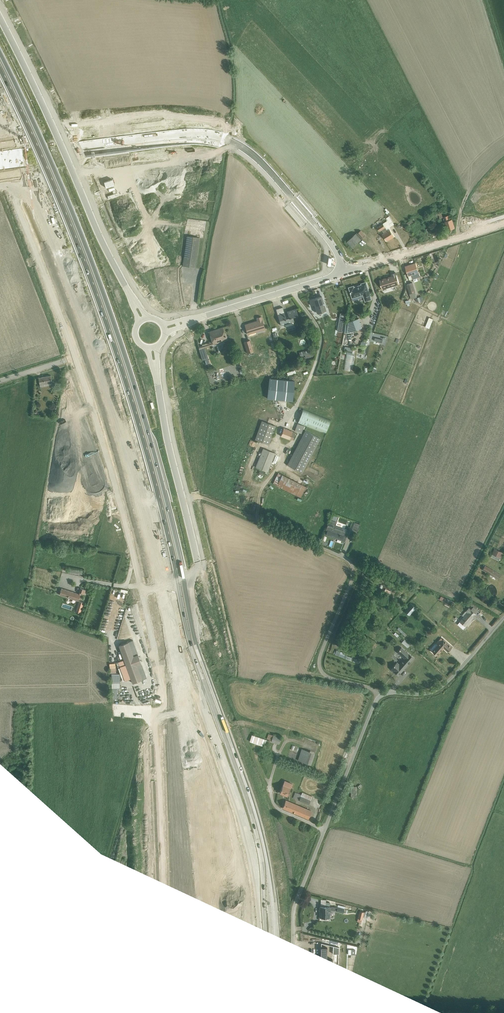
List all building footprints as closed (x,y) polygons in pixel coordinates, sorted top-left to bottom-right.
[(402,222),(406,228),(417,222),(413,215),(402,222)] [(388,242),(397,237),(391,227),(395,225),(390,216),(387,218),(389,221),(385,224),(389,230),(383,234),(388,242)] [(445,218),(447,229),(453,228),(451,217),(445,218)] [(426,229),(428,234),(443,230),(441,225),(426,229)] [(350,246),(363,238),(358,230),(345,238),(350,246)] [(187,236),(183,261),(183,266),(195,267),(200,237),(187,236)] [(409,276),(420,273),(417,263),(406,266),(409,276)] [(381,289),(400,284),(398,277),(379,281),(381,289)] [(424,278),(418,280),(420,288),(427,286),(424,278)] [(406,283),(412,300),(419,297),(413,281),(406,283)] [(367,282),(351,287),(355,297),(363,295),(365,301),(372,299),(367,282)] [(174,294),(175,298),(189,294),(186,285),(168,291),(170,296),(174,294)] [(304,296),(306,303),(308,302),(310,313),(321,311),(318,294),(304,296)] [(283,306),(275,309),(279,323),(282,322),(284,327),(294,324),(292,317),(299,315),(297,308),(285,312),(283,306)] [(248,333),(267,328),(263,315),(257,316),(258,320),(245,324),(248,333)] [(354,316),(340,320),(343,332),(357,328),(354,316)] [(420,326),(425,328),(429,318),(425,316),(420,326)] [(208,333),(211,343),(225,339),(222,328),(208,333)] [(177,342),(179,349),(191,345),(189,338),(177,342)] [(203,345),(193,348),(196,358),(206,355),(203,345)] [(40,386),(53,384),(51,375),(39,377),(40,386)] [(270,398),(293,399),(294,382),(271,381),(270,398)] [(296,422),(325,433),(330,421),(301,410),(296,422)] [(276,424),(262,419),(254,440),(268,445),(276,424)] [(283,429),(280,437),(288,440),(291,432),(283,429)] [(304,472),(321,438),(306,431),(289,465),(304,472)] [(268,471),(275,453),(264,448),(257,466),(268,471)] [(279,473),(272,486),(300,499),(306,486),(279,473)] [(360,524),(353,521),(350,528),(357,531),(360,524)] [(325,535),(340,542),(343,534),(328,527),(325,535)] [(500,559),(503,551),(495,547),(491,554),(500,559)] [(496,583),(501,575),(484,564),(479,572),(496,583)] [(62,588),(60,595),(79,601),(81,593),(85,594),(85,593),(86,590),(80,588),(78,593),(62,588)] [(408,603),(400,611),(405,616),(413,608),(408,603)] [(458,625),(464,630),(478,613),(471,608),(458,625)] [(135,631),(144,628),(137,612),(118,620),(121,628),(132,624),(130,621),(131,621),(135,631)] [(122,654),(116,656),(118,662),(116,662),(123,681),(131,678),(132,682),(146,677),(132,640),(119,645),(124,659),(123,659),(122,654)] [(452,649),(444,640),(432,651),(437,656),(446,648),(449,652),(452,649)] [(390,670),(398,676),(412,658),(401,649),(397,654),(404,660),(399,666),(396,664),(390,670)] [(117,688),(120,688),(120,673),(111,673),(112,682),(111,682),(111,688),(117,688)] [(279,743),(281,737),(268,733),(267,738),(252,734),(250,741),(264,746),(265,743),(268,744),(269,741),(279,743)] [(298,758),(312,763),(316,753),(302,747),(298,758)] [(289,795),(291,787),(281,784),(279,792),(289,795)] [(299,799),(309,804),(313,796),(302,791),(299,799)] [(287,797),(284,805),(309,815),(312,808),(287,797)] [(330,917),(331,908),(322,908),(322,917),(330,917)] [(327,946),(320,946),(321,971),(326,970),(326,965),(333,964),(332,958),(328,958),(327,946)]
